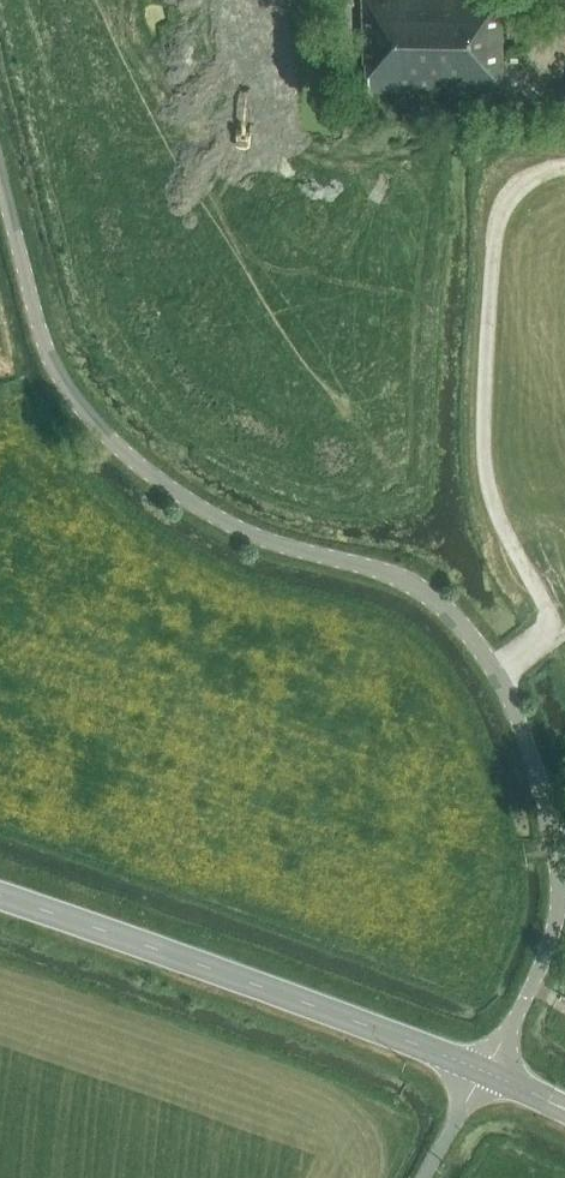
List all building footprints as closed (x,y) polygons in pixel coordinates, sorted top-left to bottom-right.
[(503,0),(363,0),(365,63),(369,63),(369,91),(503,94),(503,0)]
